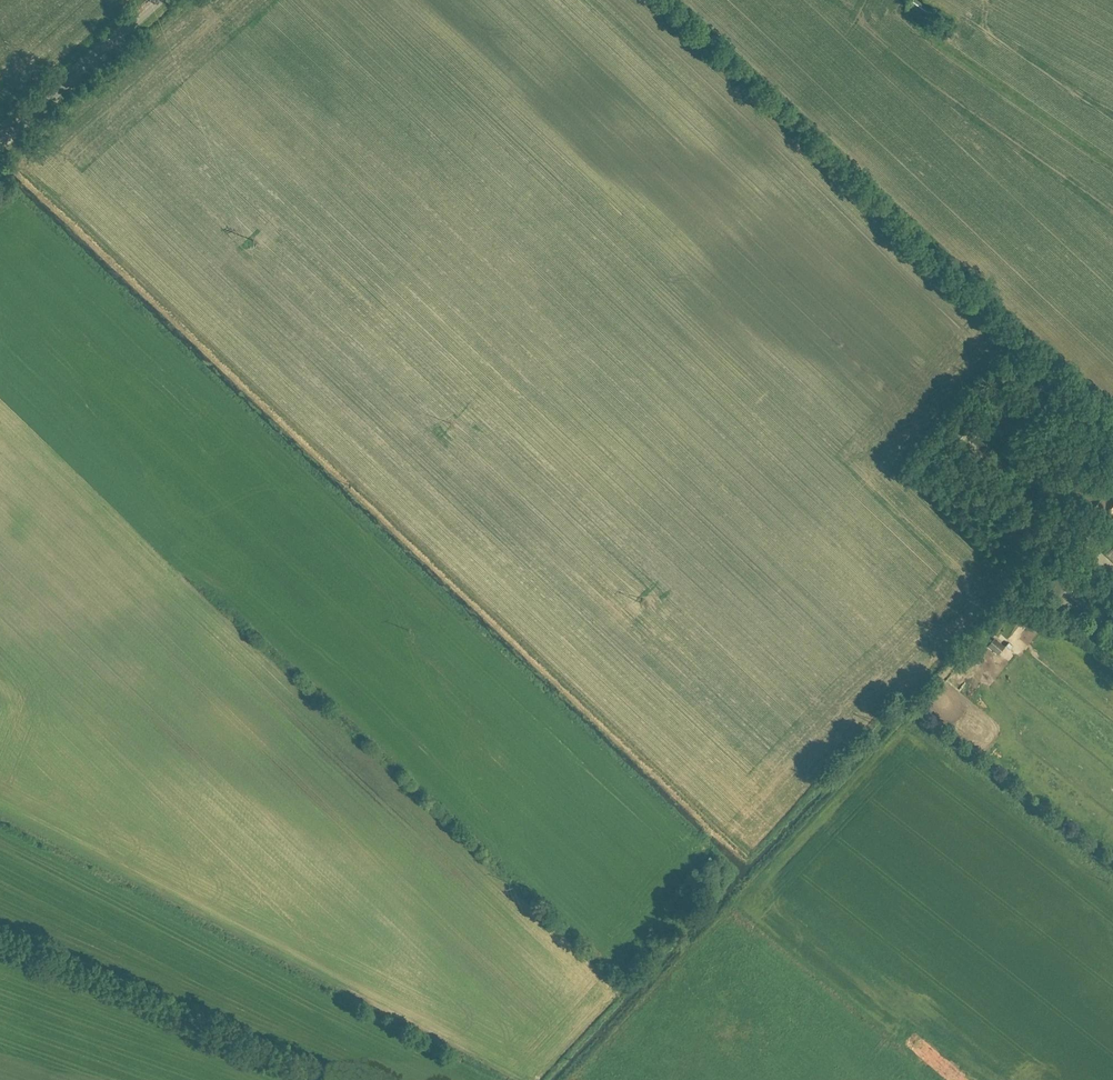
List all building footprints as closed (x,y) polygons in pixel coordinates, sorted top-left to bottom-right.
[(963,434),(966,421),(958,419),(954,432),(963,434)] [(1106,498),(1102,494),(1088,512),(1105,527),(1112,517),(1112,490),(1106,498)] [(1053,601),(1066,587),(1053,575),(1040,589),(1053,601)] [(990,643),(1001,650),(1005,643),(994,637),(990,643)]
